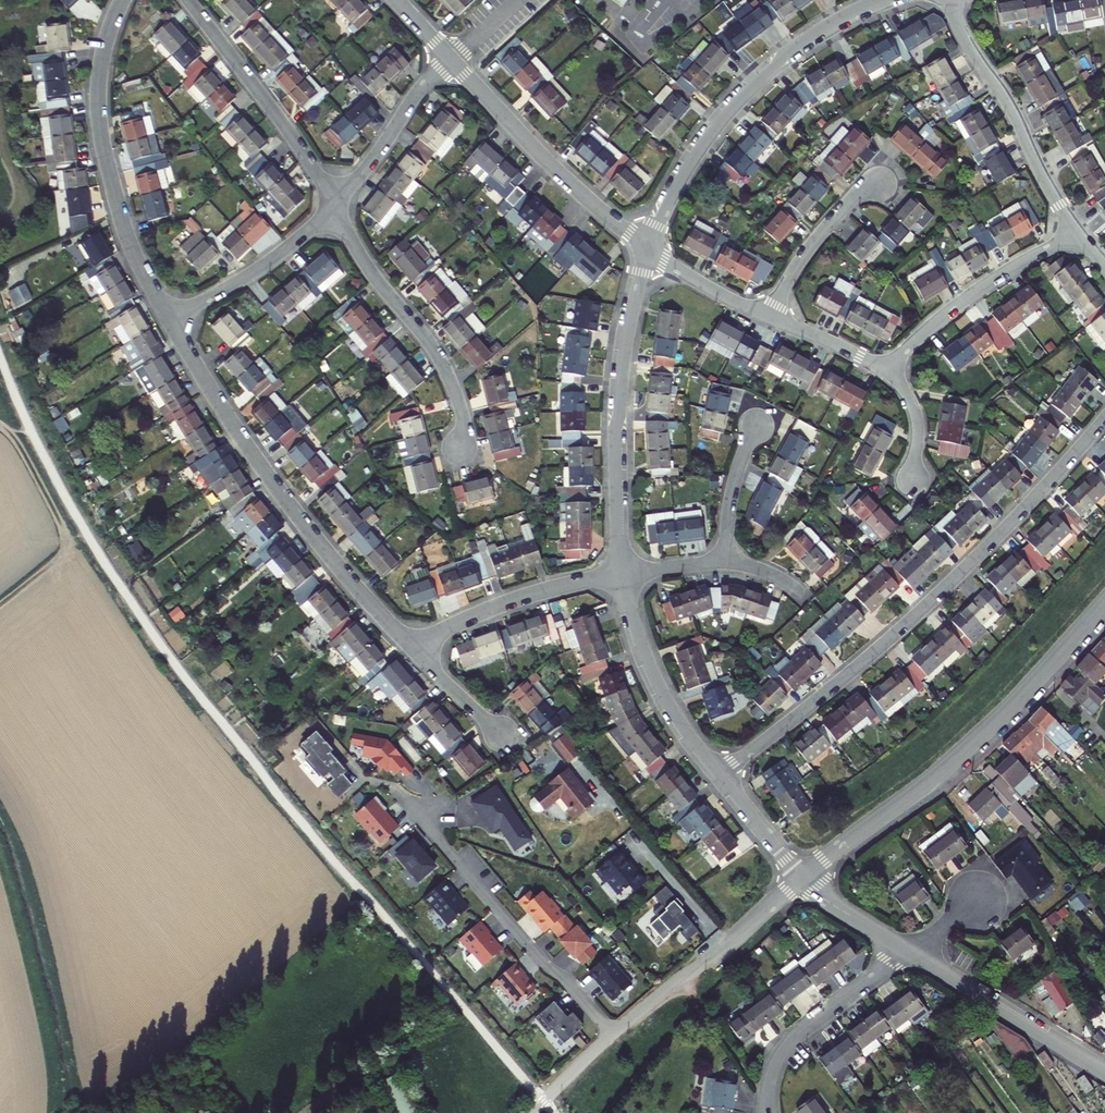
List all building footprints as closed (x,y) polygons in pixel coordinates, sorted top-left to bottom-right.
[(69,10),(79,0),(59,0),(69,10)] [(241,26),(257,11),(246,0),(229,0),(223,6),(241,26)] [(340,10),(350,0),(331,0),(340,10)] [(340,10),(353,23),(348,28),(354,34),(374,16),(360,0),(350,0),(340,10)] [(458,18),(477,0),(441,0),(458,18)] [(622,9),(628,0),(609,0),(622,9)] [(771,23),(778,18),(781,23),(797,11),(789,0),(777,0),(769,6),(766,2),(759,7),(771,23)] [(797,11),(812,0),(789,0),(797,11)] [(1056,28),(1052,9),(1045,10),(1043,0),(1026,0),(1023,1),(1027,21),(1028,27),(1047,24),(1048,29),(1056,28)] [(1079,1),(1083,22),(1084,30),(1104,26),(1104,33),(1104,0),(1087,0),(1079,1)] [(1000,26),(1027,21),(1023,1),(996,6),(1000,26)] [(1064,26),(1083,22),(1079,1),(1051,7),(1052,9),(1056,28),(1057,34),(1065,32),(1064,26)] [(738,23),(750,41),(766,29),(764,27),(771,23),(759,7),(738,23)] [(262,17),(257,11),(241,26),(246,32),(241,37),(254,51),(270,37),(257,22),(262,17)] [(921,20),(897,34),(899,36),(908,52),(932,38),(930,36),(946,28),(942,19),(933,15),(922,21),(921,20)] [(155,35),(173,55),(189,40),(170,21),(155,35)] [(1057,35),(1084,30),(1083,22),(1064,26),(1065,32),(1057,34),(1057,35)] [(36,47),(37,56),(63,52),(71,51),(67,23),(47,26),(49,45),(36,47)] [(715,41),(727,55),(733,50),(735,52),(750,41),(738,23),(715,41)] [(277,30),(270,37),(254,51),(273,71),(289,57),(295,51),(280,35),(281,34),(277,30)] [(890,38),(873,47),(884,66),(901,56),(904,63),(912,59),(908,52),(899,36),(891,40),(890,38)] [(515,39),(510,43),(494,58),(513,78),(529,64),(516,49),(521,44),(515,39)] [(189,40),(173,55),(168,60),(181,74),(184,72),(189,78),(205,63),(199,57),(202,55),(189,40)] [(694,63),(710,78),(723,63),(721,60),(727,55),(715,41),(702,54),(695,49),(688,58),(694,63)] [(1041,53),(1037,46),(1032,49),(1013,60),(1017,66),(1015,68),(1025,85),(1044,75),(1034,57),(1041,53)] [(858,59),(851,63),(863,86),(871,82),(867,75),(884,66),(873,47),(856,57),(858,59)] [(389,83),(409,64),(394,49),(374,67),(389,83)] [(66,80),(63,52),(37,56),(34,56),(38,83),(46,82),(66,80)] [(294,63),(289,57),(273,71),(279,77),(276,80),(289,94),(305,79),(292,65),(294,63)] [(957,81),(943,57),(925,67),(939,91),(957,81)] [(547,71),(535,58),(529,64),(513,78),(532,98),(548,84),(541,77),(547,71)] [(838,59),(822,68),(832,86),(849,77),(856,89),(863,86),(851,63),(843,67),(838,59)] [(189,78),(183,84),(189,89),(194,84),(208,99),(224,84),(205,63),(189,78)] [(675,84),(690,97),(695,90),(697,92),(710,78),(694,63),(675,84)] [(369,102),(389,83),(374,67),(354,86),(369,102)] [(806,81),(798,87),(809,101),(813,97),(832,86),(822,68),(804,78),(806,81)] [(1060,87),(1051,70),(1044,75),(1025,85),(1039,109),(1041,108),(1057,98),(1054,92),(1060,87)] [(309,76),(305,79),(289,94),(307,115),(329,94),(322,87),(320,88),(309,76)] [(66,80),(46,82),(48,100),(40,102),(41,110),(70,106),(66,80)] [(571,100),(552,80),(548,84),(532,98),(551,119),(571,100)] [(939,91),(953,115),(969,106),(965,98),(966,97),(957,81),(939,91)] [(224,84),(208,99),(221,113),(215,118),(221,124),(236,110),(231,104),(237,98),(224,84)] [(660,108),(676,122),(689,107),(684,102),(690,97),(675,84),(670,90),(673,93),(660,108)] [(363,107),(369,102),(354,86),(348,92),(358,103),(345,116),(359,131),(373,118),(363,107)] [(787,93),(775,107),(790,121),(804,106),(809,101),(798,87),(789,94),(787,93)] [(1067,101),(1064,94),(1057,98),(1041,108),(1045,114),(1043,115),(1053,132),(1071,121),(1061,104),(1067,101)] [(1078,117),(1067,101),(1061,104),(1071,121),(1078,117)] [(449,103),(432,124),(453,141),(465,127),(460,122),(465,116),(449,103)] [(41,110),(44,138),(73,134),(70,106),(41,110)] [(969,106),(953,115),(956,121),(953,124),(962,141),(970,136),(988,126),(978,109),(973,112),(969,106)] [(763,124),(758,130),(772,142),(790,121),(775,107),(762,122),(763,124)] [(657,142),(676,122),(660,108),(647,122),(642,117),(636,124),(657,142)] [(145,109),(131,113),(119,116),(127,142),(147,137),(155,135),(150,117),(148,117),(145,109)] [(221,124),(240,144),(255,130),(236,110),(221,124)] [(338,151),(359,131),(345,116),(324,135),(338,151)] [(1081,138),(1071,121),(1053,132),(1063,149),(1065,148),(1069,155),(1085,145),(1092,141),(1088,134),(1081,138)] [(590,122),(569,145),(576,151),(574,153),(589,166),(603,150),(607,145),(593,131),(596,127),(590,122)] [(890,140),(911,158),(934,132),(930,128),(927,123),(916,135),(904,125),(890,140)] [(432,124),(415,146),(431,159),(436,153),(441,157),(453,141),(432,124)] [(988,126),(970,136),(980,153),(972,158),(976,165),(984,160),(1000,151),(996,144),(998,142),(988,126)] [(844,129),(831,143),(852,162),(870,142),(855,128),(849,133),(844,129)] [(255,130),(240,144),(252,159),(245,166),(250,171),(265,157),(260,152),(268,144),(255,130)] [(750,135),(738,149),(754,163),(772,142),(758,130),(753,136),(750,135)] [(932,149),(942,138),(934,132),(911,158),(932,178),(947,162),(932,149)] [(44,138),(43,138),(47,162),(23,165),(26,168),(48,165),(77,161),(73,134),(44,138)] [(152,155),(147,137),(127,142),(134,169),(166,160),(164,152),(152,155)] [(1085,145),(1099,169),(1104,166),(1104,164),(1092,141),(1085,145)] [(491,176),(505,160),(484,142),(465,164),(485,182),(491,176)] [(831,143),(813,164),(819,169),(832,181),(837,175),(839,177),(852,162),(831,143)] [(622,158),(607,145),(603,150),(617,163),(622,158)] [(1099,169),(1085,145),(1069,155),(1072,161),(1070,162),(1081,180),(1099,169)] [(415,146),(397,167),(414,180),(431,159),(415,146)] [(719,169),(722,171),(712,185),(718,190),(729,177),(736,183),(746,172),(752,177),(760,168),(754,163),(738,149),(719,169)] [(603,150),(589,166),(603,179),(605,177),(611,182),(628,163),(622,158),(617,163),(603,150)] [(984,160),(998,185),(1012,177),(1016,174),(1002,150),(1000,151),(984,160)] [(250,171),(268,191),(284,177),(265,157),(250,171)] [(166,160),(134,169),(141,196),(162,190),(167,189),(162,170),(169,168),(166,160)] [(485,182),(494,189),(516,170),(505,160),(491,176),(485,182)] [(77,161),(48,165),(49,173),(65,171),(68,190),(88,188),(86,168),(78,169),(77,161)] [(609,184),(630,203),(644,187),(630,174),(636,167),(630,161),(628,163),(611,182),(609,184)] [(1099,169),(1081,180),(1090,196),(1092,195),(1098,203),(1104,198),(1104,166),(1099,169)] [(397,167),(380,188),(396,201),(414,180),(397,167)] [(650,180),(636,167),(630,174),(644,187),(650,180)] [(827,187),(832,181),(819,169),(800,189),(816,203),(829,189),(827,187)] [(494,189),(506,200),(518,187),(526,179),(516,170),(494,189)] [(284,177),(268,191),(282,206),(276,211),(282,218),(303,198),(284,177)] [(526,194),(518,187),(506,200),(514,207),(526,194)] [(68,190),(73,235),(93,225),(88,188),(68,190)] [(380,188),(363,210),(379,223),(385,228),(402,206),(396,201),(380,188)] [(803,218),(816,203),(800,189),(782,210),(796,222),(801,216),(803,218)] [(168,217),(162,190),(141,196),(148,223),(168,217)] [(532,200),(526,194),(514,207),(505,217),(518,229),(526,220),(534,228),(548,211),(534,198),(532,200)] [(920,219),(928,210),(912,196),(893,217),(909,232),(920,219)] [(1006,220),(1016,239),(1032,229),(1031,227),(1038,223),(1025,199),(1001,213),(1006,220)] [(251,246),(271,227),(252,207),(247,201),(241,207),(245,212),(240,217),(245,223),(237,231),(251,246)] [(782,210),(764,231),(779,244),(779,245),(797,224),(796,222),(782,210)] [(933,216),(928,210),(920,219),(926,225),(933,216)] [(527,235),(547,253),(554,246),(567,231),(561,226),(562,224),(548,211),(534,228),(527,235)] [(891,252),(909,232),(893,217),(880,232),(882,234),(877,239),(880,242),(891,252)] [(982,235),(991,251),(997,247),(999,249),(1016,239),(1006,220),(985,232),(982,226),(978,229),(982,235)] [(682,247),(707,261),(708,259),(720,238),(721,235),(697,221),(682,247)] [(978,229),(977,226),(968,232),(975,246),(961,254),(972,273),(989,263),(984,255),(991,251),(982,235),(978,229)] [(200,274),(220,255),(206,239),(195,227),(190,228),(203,242),(186,258),(200,274)] [(863,228),(845,249),(861,263),(880,242),(877,239),(863,228)] [(237,260),(251,246),(237,231),(222,244),(212,233),(206,239),(220,255),(227,249),(237,260)] [(560,251),(575,265),(590,248),(575,235),(573,236),(567,231),(554,246),(547,253),(546,255),(551,261),(560,251)] [(81,243),(95,266),(110,257),(113,255),(99,232),(81,243)] [(726,242),(720,238),(708,259),(715,263),(714,265),(731,274),(742,255),(724,246),(726,242)] [(417,242),(410,247),(404,240),(388,254),(413,282),(434,264),(428,257),(429,256),(417,242)] [(590,289),(610,267),(590,248),(575,265),(570,271),(590,289)] [(745,249),(742,255),(758,264),(762,258),(745,249)] [(570,271),(575,265),(560,251),(551,261),(567,274),(570,271)] [(323,293),(345,275),(326,252),(304,270),(323,293)] [(972,273),(961,254),(945,264),(941,259),(934,263),(937,268),(947,284),(953,281),(955,283),(972,273)] [(758,264),(742,255),(731,274),(748,284),(750,281),(759,286),(762,281),(765,283),(774,265),(762,258),(758,264)] [(124,281),(110,257),(95,266),(86,272),(95,288),(102,284),(107,291),(124,281)] [(1051,269),(1057,278),(1070,268),(1063,259),(1051,269)] [(434,275),(440,271),(434,264),(413,282),(431,303),(447,289),(434,275)] [(1070,268),(1057,278),(1064,288),(1059,293),(1069,306),(1075,302),(1092,289),(1074,265),(1070,268)] [(924,301),(948,287),(947,284),(937,268),(913,283),(924,301)] [(441,269),(440,271),(434,275),(447,289),(454,283),(441,269)] [(302,311),(323,293),(304,270),(283,288),(297,304),(302,311)] [(812,305),(837,318),(838,316),(851,292),(854,288),(837,279),(831,290),(823,286),(812,305)] [(134,298),(124,281),(107,291),(117,307),(107,313),(112,320),(135,306),(131,299),(134,298)] [(10,290),(17,305),(35,297),(27,282),(10,290)] [(466,298),(454,283),(447,289),(459,304),(466,298)] [(1030,287),(1008,304),(1020,321),(1043,304),(1030,287)] [(282,317),(297,304),(283,288),(262,306),(280,327),(286,322),(282,317)] [(472,304),(466,298),(459,304),(447,289),(431,303),(448,324),(472,304)] [(1092,289),(1075,302),(1092,324),(1104,314),(1104,309),(1102,305),(1104,304),(1092,289)] [(851,292),(838,316),(846,319),(845,323),(861,332),(872,313),(876,305),(851,292)] [(354,297),(332,316),(349,336),(356,331),(372,317),(354,297)] [(595,331),(599,304),(592,303),(578,301),(574,328),(589,330),(595,331)] [(477,310),(472,304),(448,324),(443,329),(461,349),(477,336),(465,321),(473,314),(477,310)] [(994,318),(988,323),(1004,343),(1008,348),(1014,344),(1005,333),(1020,321),(1008,304),(993,316),(994,318)] [(150,330),(135,306),(112,320),(105,324),(110,332),(115,329),(125,345),(131,341),(150,330)] [(677,340),(681,313),(661,310),(657,338),(677,340)] [(247,334),(252,329),(247,323),(241,328),(228,312),(212,326),(230,348),(247,334)] [(872,313),(861,332),(878,341),(880,338),(887,342),(900,318),(892,315),(888,322),(872,313)] [(465,321),(477,336),(485,328),(473,314),(465,321)] [(1092,324),(1086,328),(1104,350),(1104,349),(1104,314),(1092,324)] [(361,352),(366,358),(368,357),(390,338),(372,317),(356,331),(368,346),(361,352)] [(745,335),(720,321),(707,345),(706,347),(731,361),(735,353),(745,335)] [(979,326),(964,338),(977,354),(993,343),(997,349),(1004,343),(988,323),(982,328),(979,326)] [(569,335),(566,354),(587,357),(590,339),(588,338),(589,330),(574,328),(563,326),(562,334),(569,335)] [(164,354),(150,330),(131,341),(125,345),(121,348),(131,364),(129,365),(134,372),(136,371),(161,355),(164,354)] [(238,377),(254,363),(241,348),(252,339),(247,334),(230,348),(235,354),(225,363),(238,377)] [(745,335),(735,353),(751,362),(749,367),(756,371),(767,350),(760,346),(761,344),(745,335)] [(461,349),(479,371),(504,350),(499,344),(490,351),(477,336),(461,349)] [(380,359),(391,373),(407,359),(390,338),(368,357),(374,364),(380,359)] [(673,368),(677,340),(657,338),(654,356),(655,357),(655,365),(673,368)] [(964,338),(942,355),(955,372),(977,354),(964,338)] [(767,350),(756,371),(761,373),(763,369),(766,370),(769,364),(786,372),(796,354),(779,345),(774,353),(767,350)] [(566,354),(563,384),(581,385),(582,376),(584,376),(587,357),(566,354)] [(786,372),(810,385),(819,369),(812,365),(813,363),(796,354),(786,372)] [(161,355),(136,371),(139,377),(147,372),(157,390),(175,379),(161,355)] [(251,391),(267,378),(265,376),(270,371),(260,358),(254,363),(238,377),(250,392),(251,391)] [(403,387),(409,394),(425,380),(407,359),(391,373),(385,378),(397,392),(403,387)] [(670,395),(673,368),(655,365),(654,374),(651,374),(649,393),(670,395)] [(810,385),(805,394),(812,398),(817,389),(835,399),(845,380),(827,371),(826,373),(819,369),(810,385)] [(1080,369),(1063,391),(1080,403),(1097,381),(1080,369)] [(483,380),(490,407),(510,402),(503,375),(483,380)] [(272,384),(267,378),(251,391),(256,397),(272,384)] [(265,427),(281,413),(268,398),(284,384),(279,378),(272,384),(256,397),(262,403),(252,412),(265,427)] [(175,379),(157,390),(167,406),(159,410),(163,417),(189,401),(175,379)] [(845,380),(835,399),(851,408),(847,417),(854,421),(869,393),(845,380)] [(729,395),(730,387),(718,385),(711,383),(706,409),(727,414),(731,396),(729,395)] [(563,384),(562,412),(583,412),(583,394),(580,394),(581,385),(563,384)] [(409,394),(403,387),(397,392),(403,399),(409,394)] [(1063,391),(1046,413),(1061,424),(1066,417),(1068,418),(1080,403),(1063,391)] [(668,422),(670,395),(649,393),(647,412),(649,412),(649,422),(668,422)] [(962,426),(967,399),(949,396),(947,404),(945,404),(942,422),(962,426)] [(519,400),(510,402),(490,407),(491,414),(484,417),(489,436),(510,431),(507,420),(515,418),(513,410),(521,408),(519,400)] [(163,417),(168,425),(175,420),(186,437),(204,425),(189,401),(163,417)] [(284,447),(299,435),(293,428),(300,422),(288,407),(281,413),(265,427),(277,442),(279,441),(284,447)] [(401,421),(405,438),(426,434),(420,408),(391,415),(392,423),(401,421)] [(723,433),(727,414),(706,409),(699,436),(719,440),(721,433),(723,433)] [(562,412),(562,440),(581,440),(581,432),(583,432),(583,412),(562,412)] [(1046,413),(1029,435),(1046,447),(1058,431),(1056,429),(1061,424),(1046,413)] [(811,442),(818,431),(797,419),(778,454),(797,464),(809,442),(811,442)] [(168,425),(178,441),(186,437),(175,420),(168,425)] [(891,436),(895,429),(879,420),(866,443),(884,454),(893,437),(891,436)] [(669,450),(668,422),(649,422),(649,432),(647,432),(648,451),(669,450)] [(958,453),(962,426),(942,422),(939,442),(940,442),(939,450),(958,453)] [(186,437),(189,442),(206,429),(204,425),(186,437)] [(206,429),(189,442),(195,452),(186,458),(191,465),(217,450),(213,444),(214,443),(206,429)] [(514,448),(510,431),(489,436),(496,462),(522,456),(520,447),(514,448)] [(409,453),(412,466),(433,461),(426,434),(405,438),(398,440),(402,455),(409,453)] [(316,455),(299,435),(284,447),(289,453),(288,454),(300,469),(316,455)] [(1046,447),(1029,435),(1018,449),(1010,442),(1005,449),(1012,455),(1026,467),(1032,460),(1035,462),(1046,447)] [(562,440),(552,440),(552,449),(570,449),(571,468),(592,467),(592,449),(581,449),(581,440),(562,440)] [(871,478),(884,454),(866,443),(852,468),(871,478)] [(221,480),(239,469),(229,452),(221,457),(217,450),(191,465),(194,471),(202,466),(204,468),(211,464),(221,480)] [(670,469),(669,450),(648,451),(649,470),(651,470),(651,478),(679,477),(678,469),(670,469)] [(320,489),(334,476),(329,470),(333,466),(321,451),(316,455),(300,469),(313,483),(314,482),(320,489)] [(787,483),(797,464),(778,454),(768,473),(770,474),(766,481),(782,490),(790,494),(794,487),(787,483)] [(1012,455),(992,474),(1007,490),(1021,477),(1019,475),(1026,467),(1012,455)] [(412,466),(419,493),(440,488),(433,461),(412,466)] [(419,493),(412,466),(404,468),(411,495),(419,493)] [(592,467),(571,468),(562,468),(563,487),(550,487),(550,496),(560,496),(586,495),(586,487),(592,487),(592,467)] [(254,492),(239,469),(221,480),(212,485),(218,495),(227,490),(231,497),(222,502),(228,511),(230,509),(254,492)] [(347,502),(352,497),(340,482),(346,476),(341,470),(334,476),(320,489),(325,494),(318,501),(330,516),(347,502)] [(1079,488),(1094,503),(1104,493),(1104,475),(1101,471),(1095,477),(1093,474),(1079,488)] [(992,474),(972,493),(985,507),(991,501),(994,503),(1007,490),(992,474)] [(463,484),(467,505),(494,498),(490,477),(463,484)] [(764,480),(750,504),(752,506),(751,510),(752,519),(770,529),(769,515),(782,490),(766,481),(764,480)] [(1069,506),(1063,512),(1077,526),(1083,521),(1079,517),(1094,503),(1079,488),(1065,501),(1069,506)] [(863,522),(879,507),(866,493),(864,495),(859,489),(844,502),(863,522)] [(271,514),(254,492),(230,509),(235,516),(242,511),(255,527),(271,514)] [(985,507),(972,493),(967,498),(972,504),(957,518),(972,533),(986,520),(979,512),(985,507)] [(586,503),(586,495),(560,496),(560,504),(567,504),(568,523),(589,523),(589,504),(586,503)] [(370,518),(374,515),(368,508),(359,515),(347,502),(330,516),(348,537),(350,535),(370,518)] [(857,528),(876,546),(882,542),(898,527),(879,507),(863,522),(857,528)] [(678,543),(705,539),(702,517),(701,511),(674,514),(675,522),(678,543)] [(951,511),(931,530),(950,550),(956,544),(959,546),(972,533),(957,518),(951,511)] [(650,525),(675,522),(674,514),(674,512),(648,516),(650,525)] [(1056,515),(1041,529),(1055,544),(1070,530),(1077,537),(1082,532),(1077,526),(1063,512),(1058,517),(1056,515)] [(284,528),(271,514),(255,527),(247,535),(259,549),(255,552),(261,558),(282,540),(276,534),(284,528)] [(370,518),(350,535),(355,542),(354,543),(366,557),(382,543),(370,529),(375,524),(370,518)] [(802,521),(783,539),(789,545),(787,547),(800,561),(816,547),(808,537),(813,533),(802,521)] [(648,525),(650,544),(658,543),(658,546),(678,543),(675,522),(650,525),(648,525)] [(589,523),(568,523),(568,543),(560,543),(560,551),(565,551),(565,561),(581,560),(581,551),(589,551),(589,523)] [(543,563),(529,524),(521,527),(525,539),(508,545),(510,551),(517,572),(543,563)] [(1029,544),(1024,549),(1036,563),(1055,544),(1041,529),(1027,542),(1029,544)] [(950,550),(931,530),(924,537),(930,544),(917,555),(932,571),(946,558),(945,555),(950,550)] [(821,542),(813,533),(808,537),(816,547),(821,542)] [(282,540),(261,558),(266,564),(272,558),(285,574),(301,560),(288,545),(287,546),(282,540)] [(481,553),(477,542),(469,545),(472,555),(454,560),(457,569),(464,590),(482,584),(482,580),(489,578),(481,553)] [(834,555),(821,542),(816,547),(828,560),(834,555)] [(366,557),(384,578),(400,564),(382,543),(366,557)] [(834,566),(828,560),(816,547),(800,561),(813,575),(815,573),(821,579),(834,566)] [(1016,553),(1001,566),(1016,581),(1021,587),(1041,568),(1036,563),(1024,549),(1018,554),(1016,553)] [(517,572),(510,551),(491,558),(488,550),(481,553),(489,578),(497,575),(498,579),(517,572)] [(932,571),(917,555),(904,568),(895,560),(890,566),(902,579),(912,590),(932,571)] [(285,574),(303,595),(318,581),(312,575),(313,574),(301,560),(285,574)] [(870,584),(884,599),(898,586),(897,584),(902,579),(890,566),(885,560),(879,565),(884,570),(877,577),(872,572),(865,579),(870,584)] [(994,587),(989,593),(1001,606),(1007,600),(1002,595),(1016,581),(1001,566),(987,579),(994,587)] [(403,582),(405,588),(412,608),(438,599),(437,596),(429,573),(427,568),(409,574),(403,582)] [(464,590),(457,569),(439,576),(437,570),(429,573),(437,596),(445,593),(446,596),(464,590)] [(303,595),(321,616),(338,602),(324,587),(324,588),(318,581),(303,595)] [(870,584),(849,603),(862,617),(869,611),(870,613),(884,599),(870,584)] [(687,594),(694,613),(712,607),(712,612),(720,612),(720,588),(706,589),(705,587),(687,594)] [(720,588),(720,612),(727,612),(727,614),(744,620),(744,619),(746,613),(753,592),(736,587),(720,587),(720,588)] [(746,613),(773,622),(779,604),(772,601),(772,599),(753,592),(746,613)] [(981,596),(966,609),(981,625),(986,631),(1001,617),(995,611),(1001,606),(989,593),(983,598),(981,596)] [(668,622),(694,613),(687,594),(669,600),(670,602),(662,605),(668,622)] [(844,598),(825,617),(829,622),(849,603),(844,598)] [(338,602),(321,616),(333,630),(327,635),(333,641),(353,623),(348,617),(350,616),(338,602)] [(844,637),(864,619),(862,617),(849,603),(829,622),(844,637)] [(955,625),(949,630),(966,649),(972,642),(973,643),(986,631),(981,625),(966,609),(953,622),(955,625)] [(773,622),(746,613),(744,619),(765,626),(773,622)] [(557,632),(550,614),(543,616),(542,615),(524,621),(531,641),(557,632)] [(601,640),(592,614),(572,621),(574,629),(565,632),(571,651),(580,647),(601,640)] [(825,617),(811,629),(816,634),(829,622),(825,617)] [(531,641),(524,621),(505,628),(506,629),(498,632),(505,651),(531,641)] [(811,629),(804,636),(822,655),(828,649),(830,651),(844,637),(829,622),(816,634),(811,629)] [(333,641),(328,646),(333,652),(336,650),(348,666),(357,658),(373,644),(361,629),(359,630),(353,623),(333,641)] [(946,628),(926,647),(940,663),(946,669),(961,655),(962,656),(968,650),(966,649),(949,630),(946,628)] [(498,630),(471,639),(473,643),(479,660),(505,651),(498,632),(498,630)] [(704,643),(701,636),(676,645),(679,652),(676,654),(682,672),(703,665),(696,646),(704,643)] [(807,649),(793,663),(807,678),(821,665),(817,660),(822,655),(804,636),(798,641),(807,649)] [(589,674),(607,668),(605,661),(608,659),(601,640),(580,647),(589,674)] [(1101,641),(1088,654),(1104,669),(1104,645),(1101,641)] [(463,668),(471,666),(480,663),(479,660),(473,643),(451,650),(450,661),(459,658),(463,668)] [(367,684),(374,679),(390,665),(384,659),(385,657),(373,644),(357,658),(363,665),(356,671),(362,678),(358,681),(364,687),(367,684)] [(921,681),(940,663),(926,647),(912,660),(914,662),(908,667),(921,681)] [(1104,674),(1104,669),(1088,654),(1076,667),(1080,671),(1095,685),(1104,674)] [(356,671),(363,665),(357,658),(350,664),(356,671)] [(392,699),(398,694),(414,680),(402,665),(397,659),(390,665),(374,679),(367,684),(373,691),(378,686),(390,700),(392,699)] [(716,679),(710,662),(703,665),(682,672),(689,690),(692,689),(694,696),(702,693),(730,683),(728,675),(716,679)] [(793,691),(807,678),(793,663),(773,681),(785,694),(791,689),(793,691)] [(901,671),(885,683),(899,700),(914,687),(919,693),(926,687),(921,681),(908,667),(902,672),(901,671)] [(607,697),(626,690),(619,671),(609,675),(607,668),(589,674),(592,681),(600,678),(607,697)] [(1104,698),(1104,694),(1095,685),(1080,671),(1073,679),(1069,675),(1060,685),(1064,688),(1064,690),(1080,704),(1088,697),(1097,706),(1104,698)] [(540,679),(534,673),(518,687),(510,694),(528,715),(544,701),(550,696),(537,681),(540,679)] [(411,709),(416,715),(431,702),(426,696),(427,695),(414,680),(398,694),(411,709)] [(725,693),(741,688),(735,681),(730,683),(702,693),(712,721),(732,714),(725,693)] [(767,716),(787,696),(785,694),(773,681),(753,700),(767,716)] [(884,712),(899,700),(885,683),(870,695),(872,697),(865,703),(876,717),(882,723),(888,718),(884,712)] [(914,687),(899,700),(904,706),(919,694),(919,693),(914,687)] [(618,726),(634,717),(630,709),(633,708),(626,690),(607,697),(613,717),(618,726)] [(398,694),(392,699),(404,714),(411,709),(398,694)] [(855,734),(876,717),(865,703),(859,707),(853,700),(837,712),(850,728),(855,734)] [(904,706),(899,700),(884,712),(889,718),(904,706)] [(411,719),(428,740),(434,735),(450,721),(432,701),(431,702),(416,715),(411,719)] [(528,715),(545,736),(558,724),(569,715),(564,709),(556,716),(544,701),(528,715)] [(1056,748),(1059,750),(1068,741),(1072,745),(1077,740),(1040,706),(1028,720),(1056,748)] [(850,728),(837,712),(823,723),(824,726),(818,730),(830,745),(836,740),(841,746),(854,736),(849,729),(850,728)] [(636,751),(652,738),(640,723),(639,724),(634,717),(618,726),(607,732),(626,759),(627,758),(636,751)] [(1014,733),(1035,754),(1042,747),(1050,754),(1056,748),(1028,720),(1014,733)] [(441,755),(446,762),(452,756),(467,744),(461,738),(463,736),(450,721),(434,735),(446,750),(441,755)] [(1075,724),(1070,732),(1076,737),(1082,728),(1075,724)] [(807,763),(830,745),(818,730),(816,728),(794,746),(807,763)] [(1011,755),(1017,761),(1021,756),(1027,761),(1035,754),(1014,733),(1002,744),(1011,755)] [(338,799),(351,788),(341,776),(342,775),(338,771),(341,769),(332,758),(331,759),(328,755),(333,751),(325,743),(324,744),(316,734),(306,742),(305,741),(299,748),(308,758),(304,761),(312,771),(315,769),(321,776),(325,781),(329,778),(332,783),(329,785),(327,787),(338,799)] [(406,778),(414,771),(397,752),(395,753),(393,751),(394,750),(389,745),(390,744),(387,741),(352,734),(350,745),(363,748),(361,758),(371,760),(380,771),(383,769),(386,773),(390,770),(395,776),(400,771),(406,778)] [(428,740),(441,755),(446,750),(434,735),(428,740)] [(650,775),(665,763),(660,757),(665,753),(652,738),(636,751),(627,758),(640,774),(637,775),(642,781),(650,775)] [(566,764),(568,762),(551,740),(549,742),(566,764)] [(486,764),(468,743),(467,744),(452,756),(470,777),(486,764)] [(395,753),(397,752),(390,744),(389,745),(394,750),(393,751),(395,753)] [(1041,760),(1045,763),(1051,758),(1047,754),(1041,760)] [(1011,755),(995,770),(998,773),(1000,776),(1020,797),(1036,782),(1017,761),(1011,755)] [(788,766),(784,759),(761,775),(777,799),(794,787),(801,782),(804,780),(792,763),(788,766)] [(668,796),(684,783),(672,769),(670,770),(665,763),(650,775),(668,796)] [(995,770),(989,764),(982,771),(991,780),(998,773),(995,770)] [(315,769),(312,771),(319,778),(321,776),(315,769)] [(566,812),(572,819),(594,802),(588,795),(587,795),(567,769),(548,784),(549,785),(533,798),(542,809),(543,810),(559,797),(568,810),(566,812)] [(1000,776),(987,787),(1003,805),(1031,837),(1037,832),(1030,824),(1032,821),(1016,803),(1021,799),(1020,797),(1000,776)] [(801,782),(794,787),(810,809),(817,805),(801,782)] [(685,818),(700,806),(695,800),(697,798),(684,783),(668,796),(685,818)] [(496,786),(471,803),(492,834),(500,828),(515,851),(532,840),(496,786)] [(810,809),(794,787),(777,799),(792,821),(810,809)] [(1003,805),(987,787),(968,805),(983,822),(1003,805)] [(362,790),(352,798),(360,807),(370,799),(362,790)] [(386,810),(375,798),(355,815),(372,834),(371,838),(378,846),(398,828),(391,820),(390,821),(383,813),(386,810)] [(540,812),(542,809),(533,798),(531,801),(530,808),(533,811),(540,812)] [(685,818),(679,823),(689,835),(695,830),(703,839),(719,826),(702,805),(700,806),(685,818)] [(1023,830),(1007,812),(999,819),(1015,837),(1023,830)] [(948,835),(955,830),(948,822),(942,827),(948,835)] [(975,823),(968,828),(983,848),(989,843),(975,823)] [(736,847),(719,826),(703,839),(720,860),(736,847)] [(939,842),(951,857),(967,846),(955,830),(948,835),(942,827),(933,833),(939,842)] [(933,833),(917,845),(936,869),(951,857),(939,842),(933,833)] [(434,867),(412,843),(396,856),(409,871),(408,872),(417,882),(434,867)] [(996,866),(1006,880),(1013,875),(1015,874),(1024,887),(1022,888),(1033,902),(1053,886),(1038,866),(1042,864),(1026,843),(996,866)] [(644,883),(618,852),(594,874),(604,885),(607,883),(618,895),(629,887),(634,892),(644,883)] [(1101,853),(1086,868),(1093,876),(1104,866),(1104,858),(1101,853)] [(1022,888),(1024,887),(1015,874),(1013,875),(1022,888)] [(453,892),(443,881),(423,898),(432,909),(433,908),(448,925),(467,909),(458,898),(457,899),(452,893),(453,892)] [(894,897),(906,913),(928,896),(917,881),(894,897)] [(676,899),(665,887),(654,897),(662,905),(665,909),(676,899)] [(1079,911),(1091,900),(1082,891),(1070,902),(1079,911)] [(550,928),(559,919),(555,914),(556,913),(557,912),(548,900),(547,901),(540,893),(533,899),(528,893),(517,902),(526,913),(527,913),(534,920),(533,921),(543,933),(550,928)] [(657,919),(650,926),(663,941),(680,926),(684,930),(681,933),(687,941),(699,931),(688,918),(684,921),(679,916),(683,913),(679,909),(682,906),(676,899),(665,909),(662,905),(653,914),(657,919)] [(1065,906),(1056,913),(1062,920),(1071,912),(1065,906)] [(559,919),(550,928),(561,941),(560,942),(574,958),(575,957),(582,966),(596,954),(588,946),(589,945),(575,928),(574,929),(563,916),(562,917),(561,918),(560,919),(559,919)] [(489,933),(479,922),(459,939),(482,966),(501,951),(491,939),(490,940),(486,936),(489,933)] [(1034,942),(1022,926),(1000,943),(1012,959),(1034,942)] [(826,938),(811,950),(818,959),(833,947),(826,938)] [(833,947),(845,963),(855,956),(843,940),(833,947)] [(830,975),(845,963),(833,947),(818,959),(830,975)] [(802,970),(818,959),(811,950),(795,961),(802,970)] [(630,985),(606,957),(588,972),(598,983),(599,982),(603,987),(601,989),(612,1001),(630,985)] [(814,986),(830,975),(818,959),(802,970),(812,983),(814,986)] [(796,994),(812,983),(802,970),(795,961),(781,971),(796,994)] [(524,975),(514,964),(489,985),(493,988),(498,984),(516,1005),(534,990),(526,980),(525,981),(521,977),(524,975)] [(1059,1011),(1074,1003),(1055,970),(1041,980),(1050,995),(1059,1011)] [(781,1006),(796,994),(784,978),(769,990),(771,994),(781,1006)] [(1041,980),(1030,988),(1040,1001),(1050,995),(1041,980)] [(908,1018),(924,1007),(912,991),(897,1003),(908,1018)] [(768,1021),(783,1010),(781,1006),(771,994),(756,1005),(768,1021)] [(552,1002),(533,1019),(547,1035),(551,1031),(562,1045),(582,1028),(565,1010),(561,1013),(552,1002)] [(893,1030),(908,1018),(897,1003),(881,1014),(890,1027),(893,1030)] [(750,1034),(768,1021),(756,1005),(729,1025),(745,1047),(754,1039),(750,1034)] [(875,1038),(890,1027),(881,1014),(878,1011),(863,1022),(875,1038)] [(1016,1060),(1031,1049),(1024,1038),(990,1018),(987,1021),(1016,1060)] [(880,1044),(875,1038),(863,1022),(848,1034),(850,1037),(860,1050),(862,1053),(864,1056),(880,1044)] [(1104,1033),(1101,1030),(1094,1036),(1104,1048),(1104,1032),(1104,1033)] [(847,1065),(862,1053),(860,1050),(850,1037),(835,1049),(847,1065)] [(831,1077),(847,1065),(835,1049),(819,1061),(831,1077)] [(1044,1050),(1036,1056),(1046,1070),(1053,1064),(1044,1050)] [(1076,1080),(1085,1093),(1093,1087),(1083,1075),(1076,1080)] [(736,1083),(707,1079),(703,1106),(732,1111),(736,1083)] [(797,1109),(800,1112),(824,1112),(812,1097),(797,1109)]
